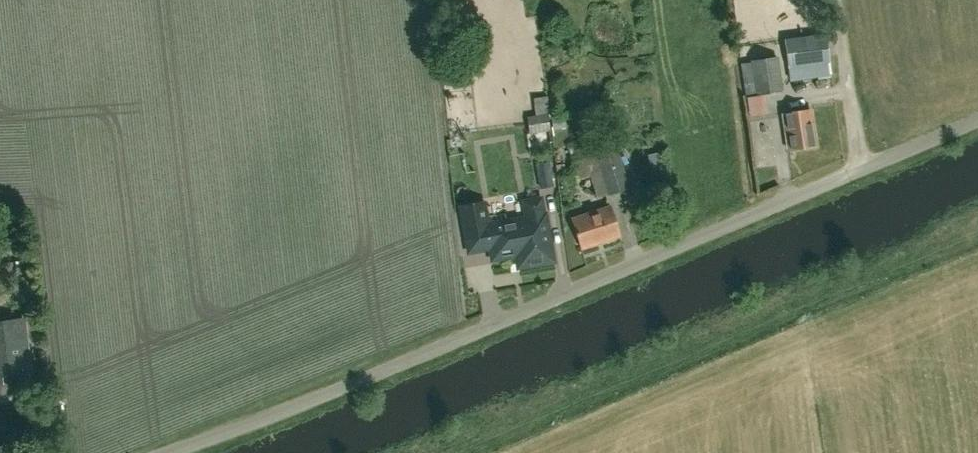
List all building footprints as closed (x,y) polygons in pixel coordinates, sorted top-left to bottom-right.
[(829,69),(825,40),(795,44),(797,57),(813,55),(815,71),(829,69)] [(754,95),(782,90),(778,56),(749,60),(754,95)] [(816,88),(825,87),(824,79),(816,80),(816,88)] [(548,118),(550,118),(547,96),(532,98),(535,116),(526,117),(528,134),(550,131),(548,118)] [(783,113),(789,150),(816,146),(810,110),(783,113)] [(755,137),(759,158),(770,156),(766,135),(755,137)] [(572,162),(595,154),(590,137),(566,144),(572,162)] [(616,149),(596,156),(609,194),(629,187),(616,149)] [(550,160),(536,161),(539,186),(553,185),(550,160)] [(486,201),(460,205),(468,254),(490,251),(491,258),(494,260),(503,258),(505,256),(517,253),(520,265),(538,262),(540,264),(549,263),(550,260),(552,259),(545,215),(543,215),(540,200),(526,202),(529,218),(507,222),(505,213),(488,216),(486,201)] [(581,248),(620,235),(610,206),(572,219),(581,248)] [(30,370),(23,320),(0,323),(0,392),(1,392),(9,391),(13,385),(12,373),(30,370)]
